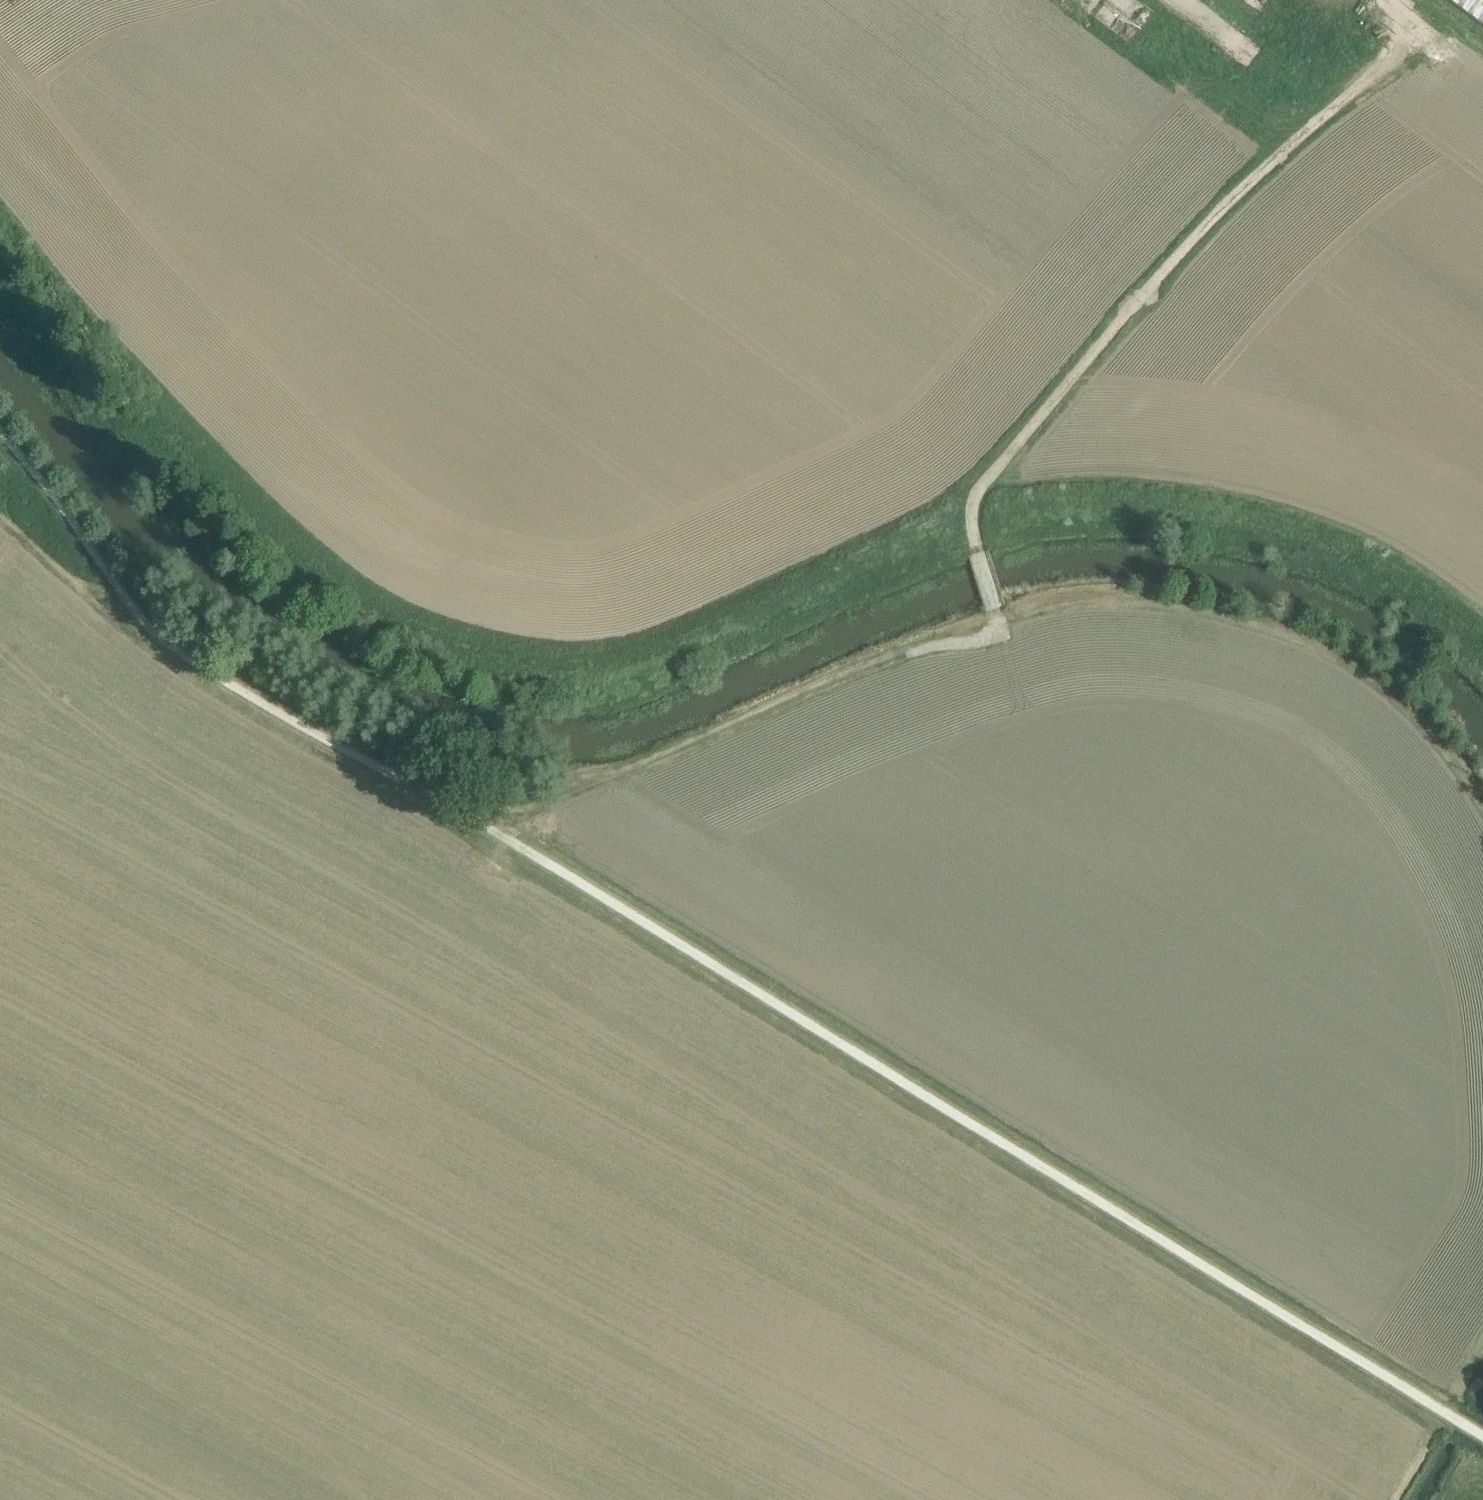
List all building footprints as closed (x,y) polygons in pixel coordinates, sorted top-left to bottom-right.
[(1482,25),(1482,0),(1449,0),(1482,25)]
